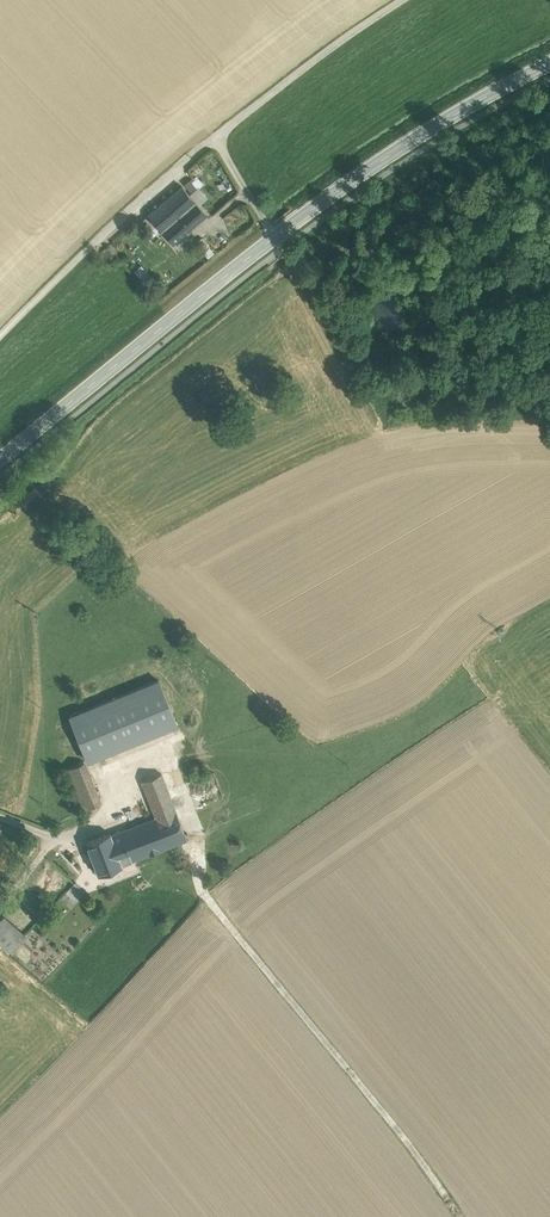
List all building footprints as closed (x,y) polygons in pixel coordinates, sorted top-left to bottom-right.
[(192,190),(201,186),(197,176),(188,180),(192,190)] [(182,186),(148,215),(172,243),(206,214),(182,186)] [(138,704),(67,734),(79,765),(84,762),(97,757),(105,752),(109,763),(125,756),(120,746),(150,733),(138,704)] [(150,733),(120,746),(125,756),(155,744),(150,733)] [(105,752),(97,757),(101,766),(109,763),(105,752)] [(161,773),(142,781),(156,817),(175,810),(161,773)] [(95,789),(79,796),(84,810),(101,803),(95,789)] [(156,817),(111,834),(122,864),(187,840),(175,810),(156,817)] [(110,833),(86,842),(99,874),(122,865),(122,864),(111,834),(110,833)] [(73,893),(70,896),(76,901),(84,892),(79,887),(73,893)] [(4,915),(0,920),(0,944),(9,952),(25,934),(4,915)]
